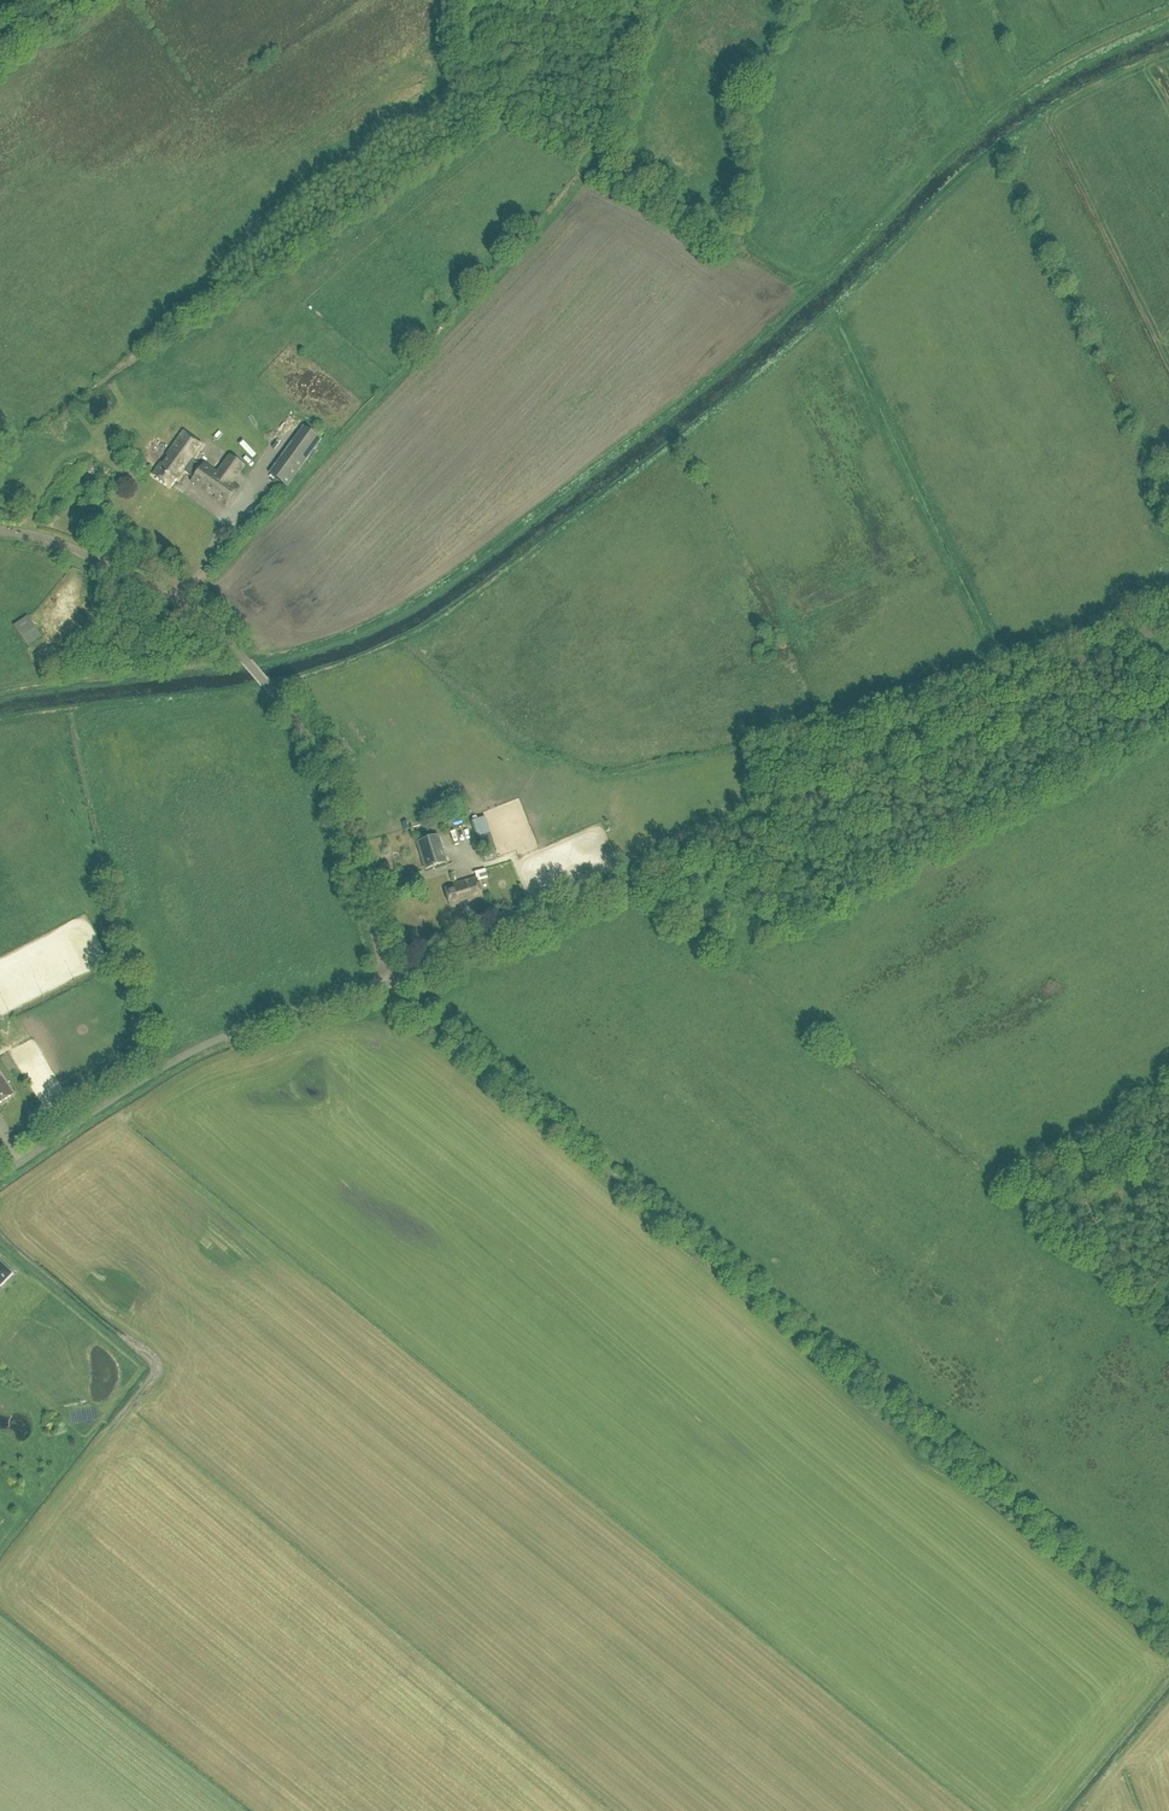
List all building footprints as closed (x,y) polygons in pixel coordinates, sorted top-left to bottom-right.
[(287,487),(321,440),(304,427),(270,474),(287,487)] [(232,484),(244,466),(230,455),(217,473),(204,464),(202,467),(193,460),(203,445),(184,431),(152,475),(169,487),(176,478),(178,480),(184,472),(194,478),(191,481),(227,507),(239,489),(232,484)] [(15,626),(26,641),(29,644),(42,635),(29,617),(15,626)] [(490,821),(477,824),(479,831),(492,828),(490,821)] [(417,843),(426,870),(446,863),(437,836),(417,843)] [(478,870),(480,881),(491,879),(489,868),(478,870)] [(468,902),(483,898),(477,878),(455,884),(455,886),(445,889),(450,907),(461,903),(460,902),(467,900),(468,902)] [(32,1038),(22,1045),(25,1049),(35,1043),(32,1038)] [(0,1074),(0,1104),(14,1095),(0,1074)] [(0,1262),(0,1286),(12,1274),(0,1262)]
